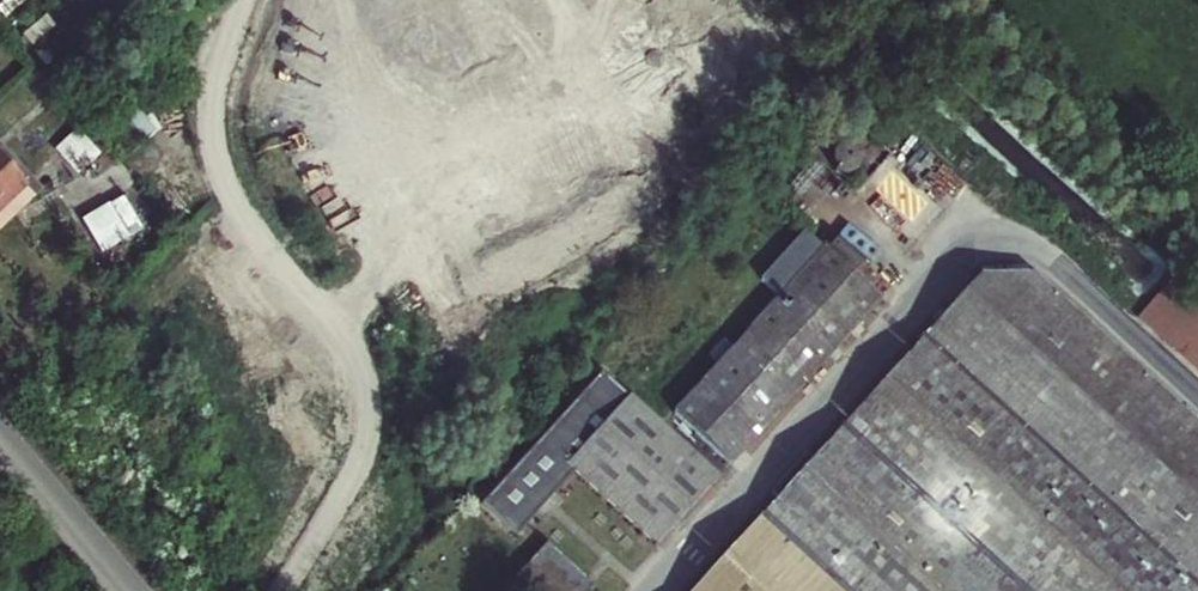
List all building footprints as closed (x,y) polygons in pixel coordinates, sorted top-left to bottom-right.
[(77,174),(98,153),(75,128),(54,149),(77,174)] [(856,170),(860,164),(861,159),(860,153),(857,148),(852,145),(846,144),(840,144),(835,148),(832,153),(831,158),(832,164),(835,169),(840,172),(846,174),(852,172),(856,170)] [(24,184),(0,159),(0,207),(24,184)] [(111,205),(110,204),(82,220),(102,253),(143,229),(124,197),(111,205)] [(729,465),(880,300),(805,232),(761,280),(779,297),(673,414),(729,465)] [(1026,276),(1026,267),(980,269),(981,278),(1026,276)] [(1153,305),(1197,343),(1197,288),(1181,273),(1153,305)] [(1031,276),(1026,276),(981,278),(976,279),(810,461),(804,454),(769,493),(776,499),(692,590),(1197,590),(1197,428),(1031,276)] [(1153,305),(1138,322),(1197,374),(1197,343),(1153,305)] [(575,471),(656,546),(718,478),(601,373),(482,504),(517,536),(575,471)] [(592,585),(546,544),(512,582),(521,590),(586,590),(592,585)]
